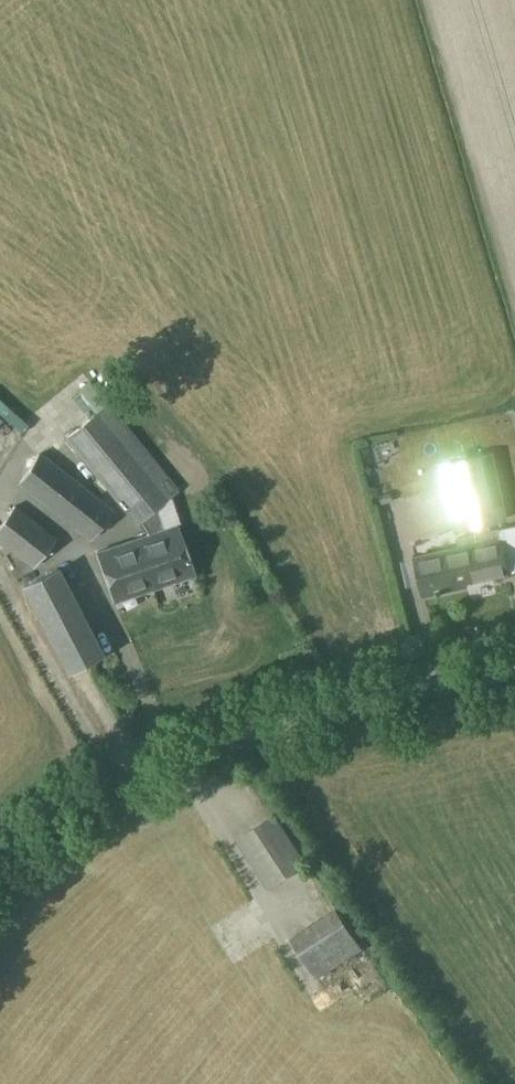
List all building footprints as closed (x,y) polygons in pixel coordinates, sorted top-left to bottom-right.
[(101,410),(67,438),(108,489),(136,523),(178,488),(157,463),(150,469),(149,469),(101,410)] [(414,554),(415,557),(424,596),(445,591),(458,588),(458,585),(466,583),(494,577),(496,579),(498,581),(502,581),(505,580),(506,578),(506,577),(506,574),(508,573),(509,573),(507,567),(506,560),(503,548),(507,547),(509,556),(514,554),(514,524),(508,526),(491,529),(490,522),(506,519),(509,518),(494,451),(440,463),(445,487),(454,530),(474,526),(475,533),(464,535),(457,537),(458,544),(414,554)] [(112,510),(40,454),(19,481),(91,537),(112,510)] [(55,539),(13,507),(0,524),(0,540),(34,566),(55,539)] [(194,573),(177,524),(97,551),(115,600),(194,573)] [(68,670),(102,653),(57,567),(24,585),(68,670)] [(307,863),(275,813),(236,837),(269,888),(307,863)] [(317,976),(360,944),(337,907),(292,936),(317,976)]
